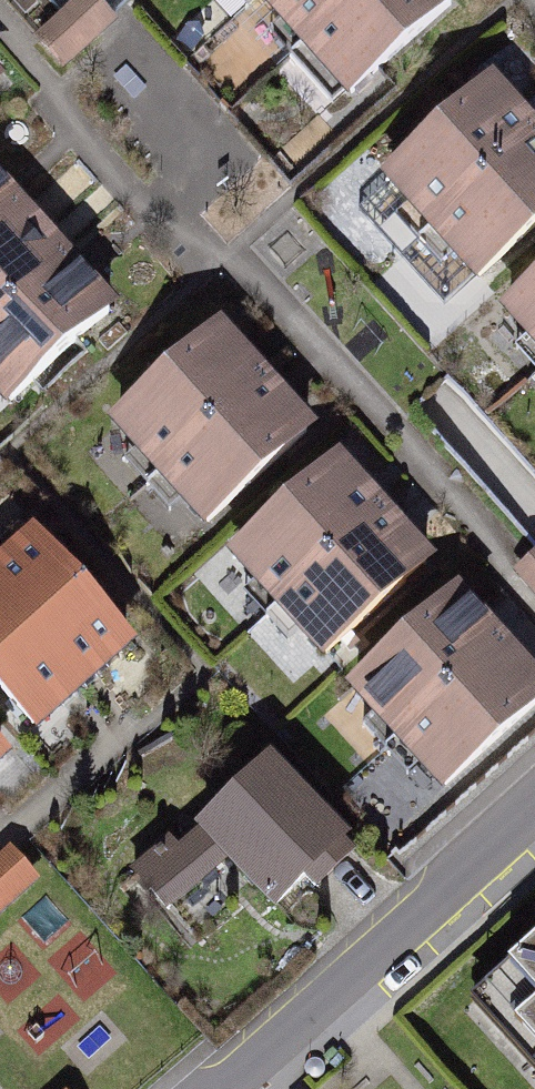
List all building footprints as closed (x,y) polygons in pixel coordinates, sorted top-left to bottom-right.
[(100,0),(74,0),(34,37),(64,69),(117,18),(100,0)] [(448,0),(266,0),(353,95),(452,4),(448,0)] [(381,169),(475,276),(534,223),(534,114),(534,112),(495,69),(381,169)] [(44,239),(15,207),(0,191),(0,389),(11,402),(110,311),(76,273),(44,239)] [(512,311),(534,337),(534,290),(512,311)] [(277,397),(252,370),(220,336),(118,431),(208,525),(308,430),(277,397)] [(239,557),(329,655),(427,565),(373,506),(337,467),(239,557)] [(35,542),(0,573),(0,682),(36,723),(57,704),(109,659),(126,645),(35,542)] [(514,566),(534,590),(534,548),(514,566)] [(443,784),(534,704),(534,682),(512,656),(489,630),(458,594),(355,684),(443,784)] [(352,838),(273,751),(193,822),(184,813),(126,865),(166,909),(225,855),(274,909),(352,838)] [(41,880),(13,848),(0,859),(0,915),(41,880)] [(507,962),(474,991),(534,1060),(534,938),(507,962)]
